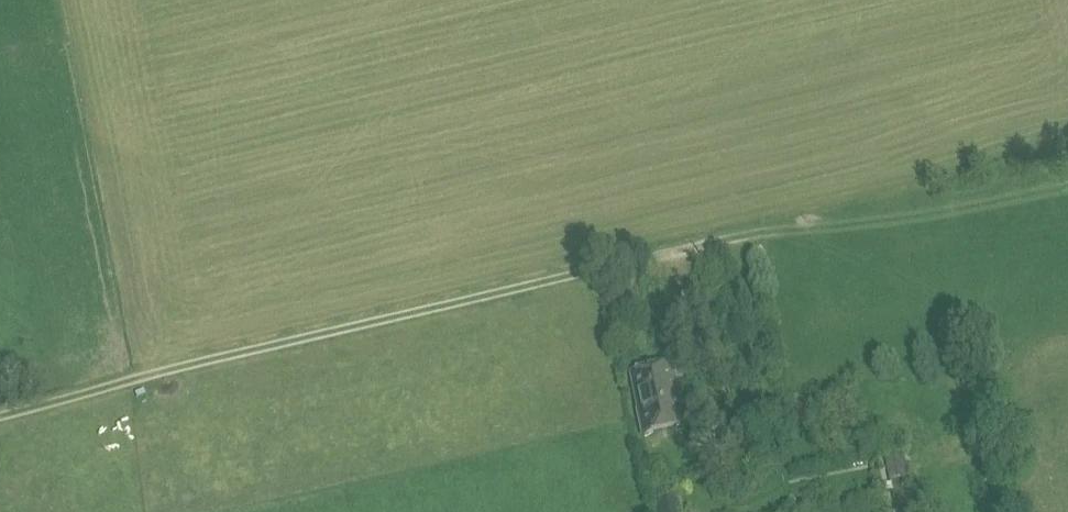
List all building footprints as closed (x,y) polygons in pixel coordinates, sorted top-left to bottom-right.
[(672,364),(632,373),(645,435),(685,427),(672,364)] [(898,511),(914,511),(901,454),(886,457),(898,511)] [(674,503),(651,507),(652,511),(676,511),(674,503)]
